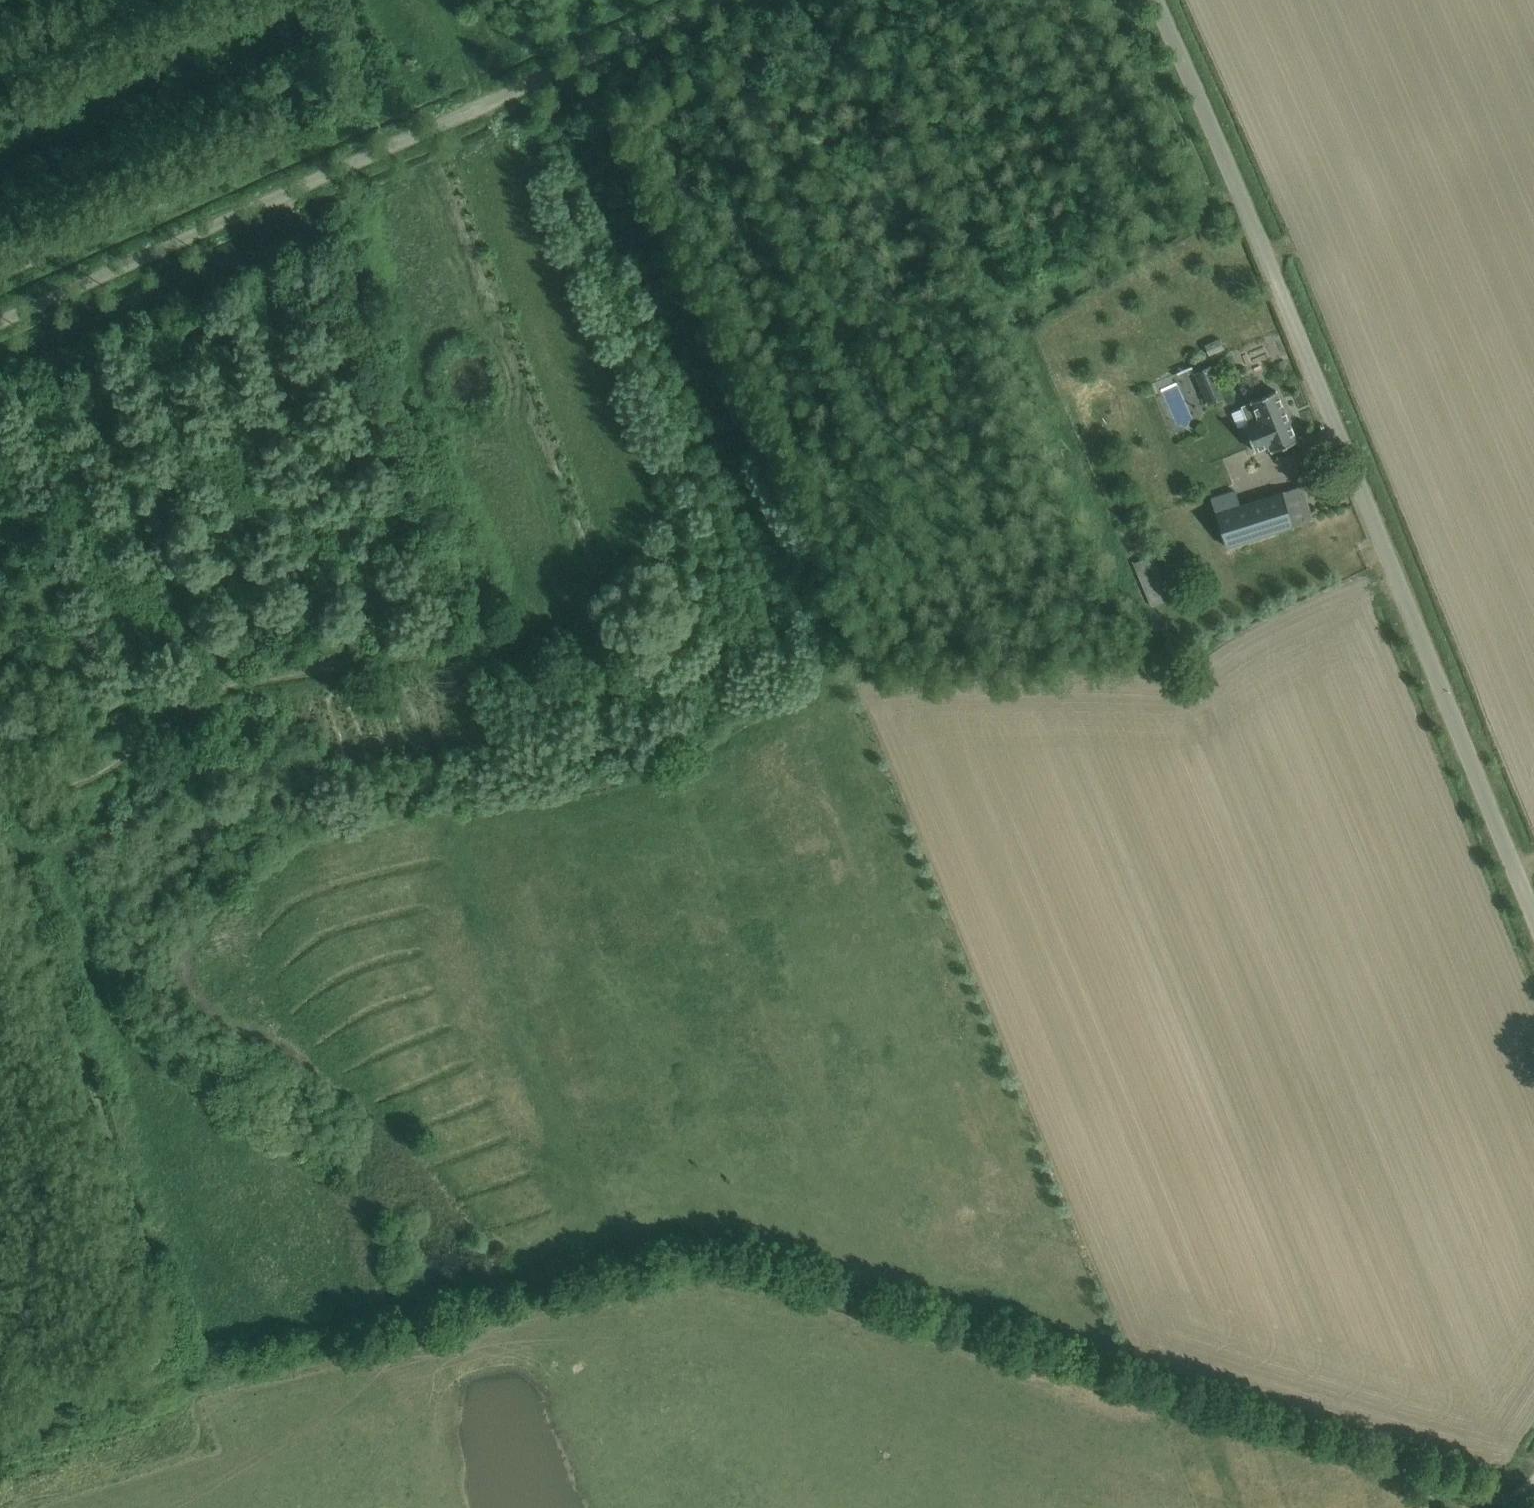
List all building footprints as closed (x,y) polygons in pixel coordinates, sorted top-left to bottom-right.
[(1195,374),(1209,406),(1227,397),(1213,366),(1195,374)] [(1201,424),(1180,377),(1162,385),(1183,432),(1201,424)] [(1247,426),(1258,451),(1272,445),(1275,451),(1300,440),(1278,390),(1253,401),(1254,403),(1245,408),(1252,424),(1247,426)] [(1281,492),(1216,513),(1227,548),(1292,527),(1291,526),(1311,520),(1300,486),(1281,492)] [(1132,563),(1151,606),(1171,598),(1153,554),(1132,563)]
